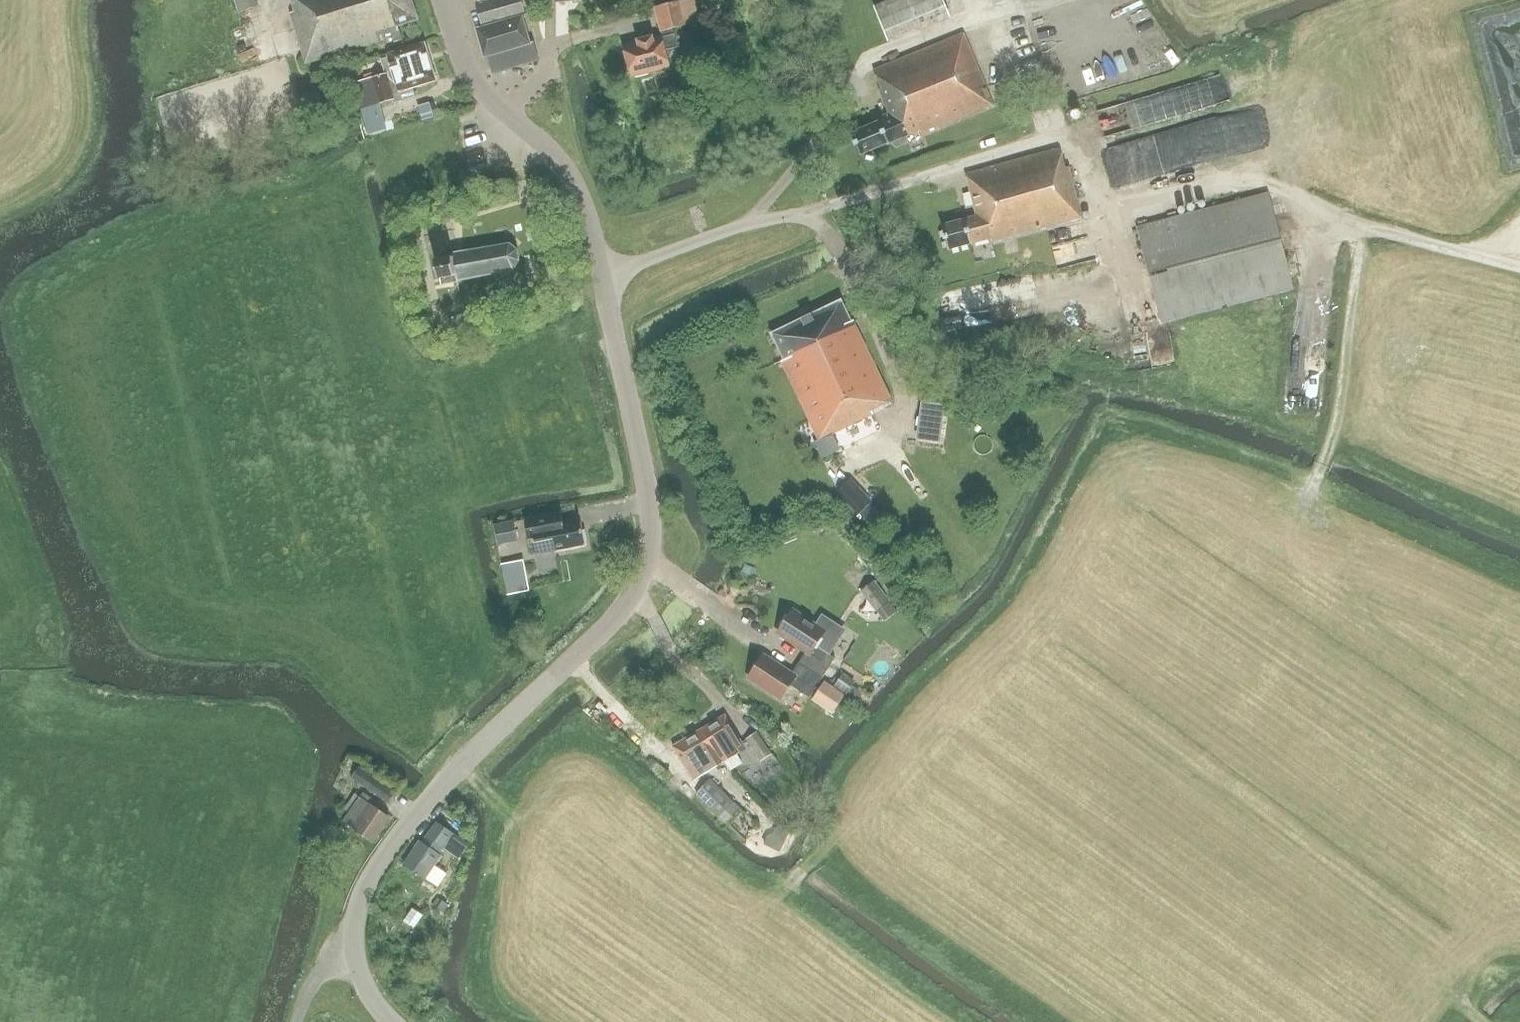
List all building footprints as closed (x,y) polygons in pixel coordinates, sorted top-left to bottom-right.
[(238,13),(260,6),(258,0),(234,0),(238,13)] [(295,12),(290,14),(306,64),(384,40),(382,36),(391,33),(394,43),(402,40),(398,26),(418,20),(412,0),(291,0),(295,12)] [(497,0),(475,0),(482,25),(524,12),(521,0),(500,0),(497,1),(497,0)] [(667,30),(673,29),(700,22),(694,0),(684,0),(655,7),(662,32),(667,30)] [(890,0),(875,6),(889,41),(951,18),(944,0),(890,0)] [(530,43),(523,16),(477,30),(485,57),(488,56),(492,69),(511,63),(512,68),(539,60),(534,42),(530,43)] [(667,30),(669,36),(653,40),(652,37),(638,41),(639,43),(624,47),(632,76),(635,75),(636,77),(648,74),(648,72),(669,67),(665,51),(679,47),(676,34),(674,34),(673,29),(667,30)] [(921,137),(994,107),(964,34),(874,70),(881,89),(880,90),(889,114),(873,120),(874,124),(851,134),(860,155),(891,143),(896,148),(909,143),(908,136),(919,131),(921,137)] [(394,103),(415,97),(412,89),(437,81),(425,43),(388,55),(388,57),(381,60),(385,74),(354,84),(361,110),(393,100),(394,103)] [(1149,98),(1156,122),(1229,102),(1222,77),(1149,98)] [(436,117),(434,112),(431,103),(420,106),(425,120),(436,117)] [(1065,168),(1060,149),(966,174),(977,216),(966,219),(942,225),(949,250),(973,243),(992,238),(994,243),(1083,219),(1069,167),(1065,168)] [(1165,322),(1295,286),(1268,191),(1139,226),(1165,322)] [(445,285),(514,271),(520,261),(518,250),(510,243),(461,251),(458,252),(455,252),(451,253),(452,257),(436,260),(440,279),(443,278),(445,285)] [(862,258),(871,255),(868,246),(859,249),(862,258)] [(851,321),(841,301),(772,334),(784,360),(781,361),(819,440),(873,414),(872,410),(892,400),(853,320),(851,321)] [(922,405),(920,416),(944,420),(945,408),(922,405)] [(859,516),(860,515),(866,510),(873,504),(851,480),(837,491),(859,516)] [(881,517),(871,505),(866,510),(860,515),(870,527),(881,517)] [(583,532),(580,520),(564,523),(562,513),(525,520),(530,548),(534,547),(536,555),(585,545),(584,540),(587,540),(585,532),(583,532)] [(503,545),(518,542),(514,520),(499,523),(503,545)] [(529,590),(526,576),(505,580),(508,594),(529,590)] [(877,613),(891,602),(875,581),(861,592),(877,613)] [(897,612),(894,607),(882,616),(886,620),(897,612)] [(823,618),(817,627),(793,611),(779,633),(807,651),(799,663),(823,678),(836,658),(828,654),(843,631),(823,618)] [(823,678),(799,663),(792,674),(764,656),(749,678),(781,699),(790,685),(810,698),(823,678)] [(842,675),(835,686),(847,694),(855,681),(843,673),(842,675)] [(834,714),(846,696),(825,682),(813,701),(834,714)] [(723,763),(725,762),(731,771),(744,763),(738,754),(745,750),(736,736),(737,736),(725,715),(703,729),(723,763)] [(723,763),(703,729),(674,746),(695,780),(723,763)] [(773,754),(758,731),(745,740),(760,762),(773,754)] [(368,791),(376,779),(359,768),(351,780),(368,791)] [(726,824),(740,808),(710,780),(695,796),(726,824)] [(349,813),(359,798),(350,792),(339,806),(349,813)] [(349,813),(343,821),(373,843),(389,818),(384,814),(387,810),(363,793),(359,798),(349,813)] [(422,843),(420,841),(404,865),(426,880),(439,888),(447,875),(435,866),(442,856),(439,854),(444,847),(452,835),(453,833),(437,822),(422,843)] [(780,852),(790,832),(778,826),(774,834),(768,837),(764,845),(780,852)] [(452,835),(444,847),(460,858),(465,843),(452,835)] [(441,902),(436,909),(443,914),(448,906),(441,902)] [(416,909),(406,923),(417,931),(427,917),(416,909)]
